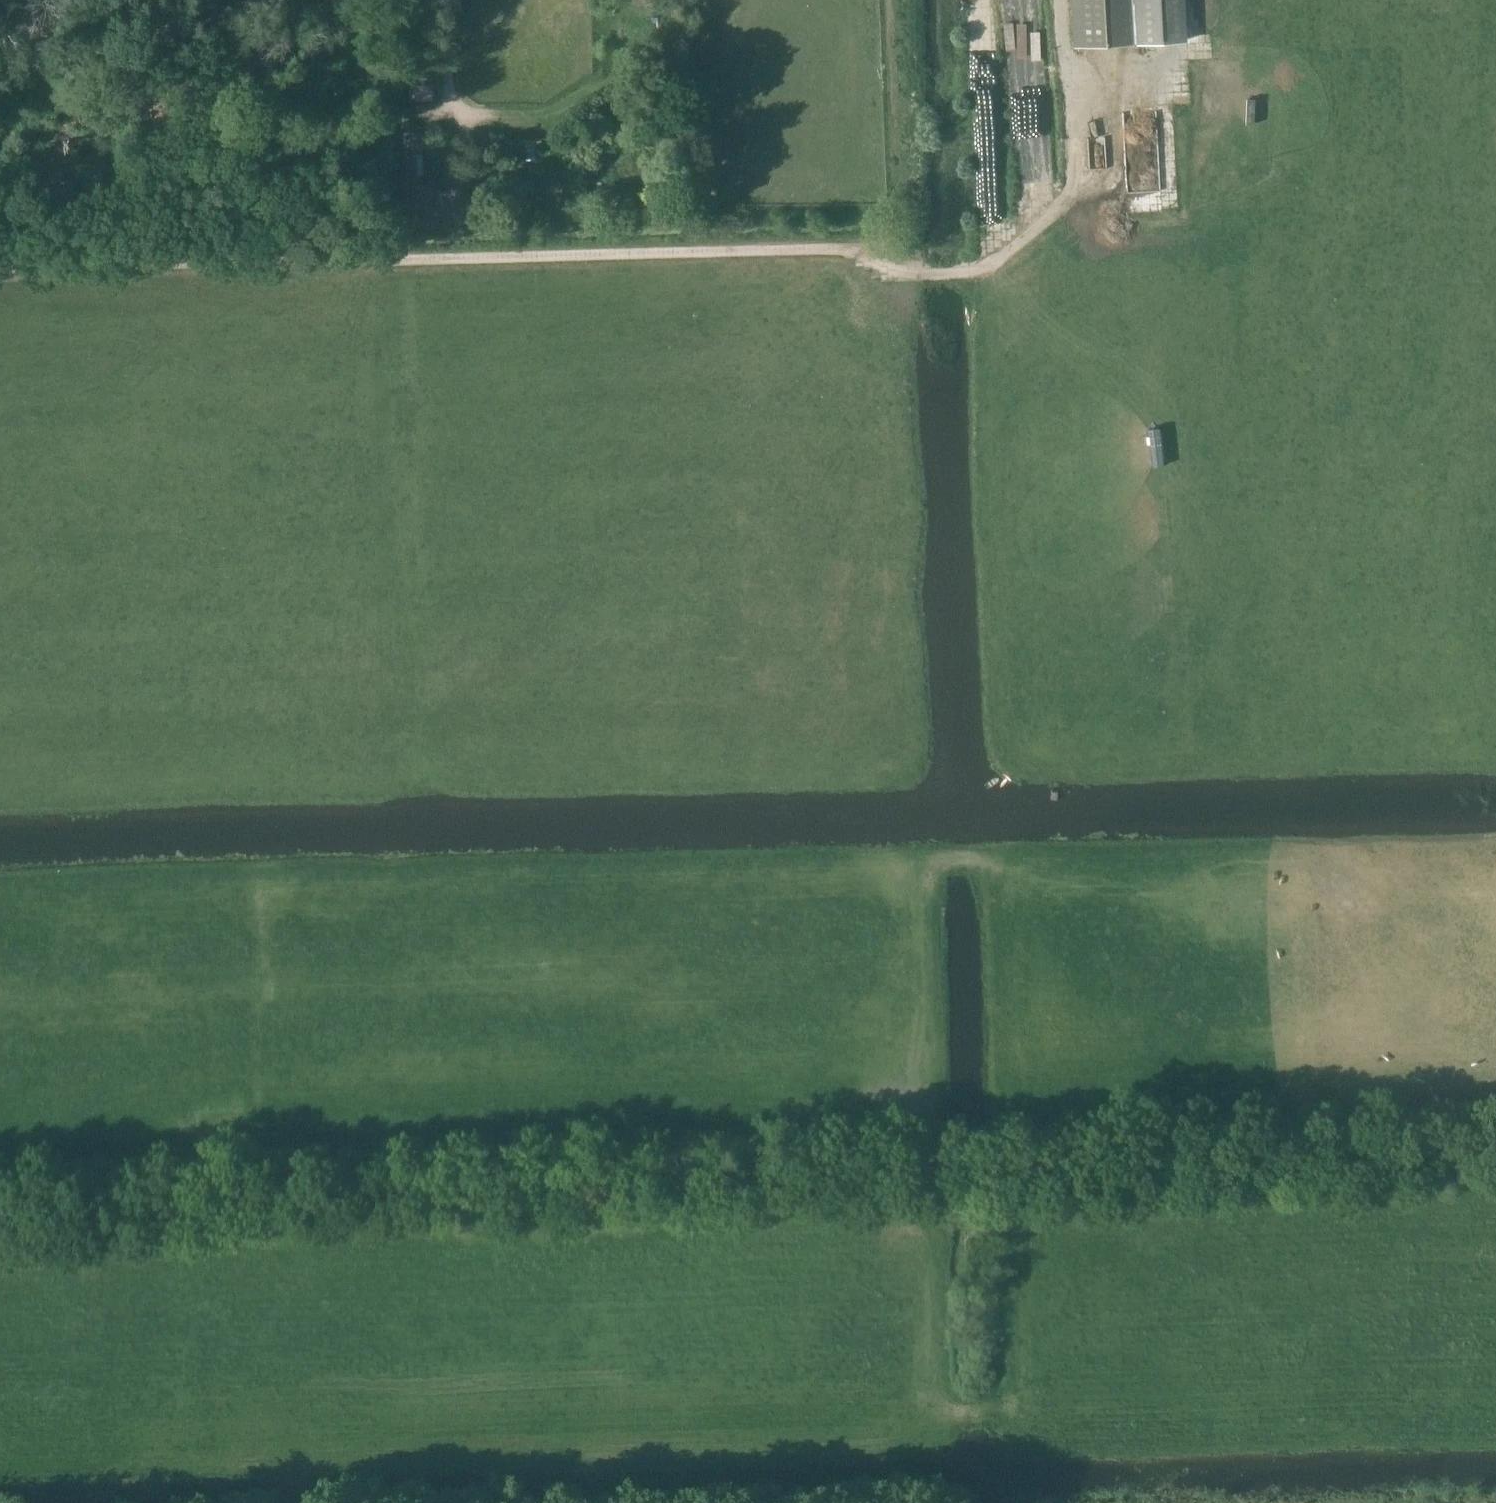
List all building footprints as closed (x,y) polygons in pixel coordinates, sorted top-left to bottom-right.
[(1074,48),(1183,42),(1180,0),(1071,0),(1074,48)] [(433,85),(413,84),(412,98),(432,99),(433,85)] [(423,183),(422,153),(424,153),(422,129),(403,130),(407,219),(417,219),(417,227),(438,225),(437,217),(454,216),(470,215),(468,180),(448,181),(449,194),(437,195),(436,182),(423,183)]
